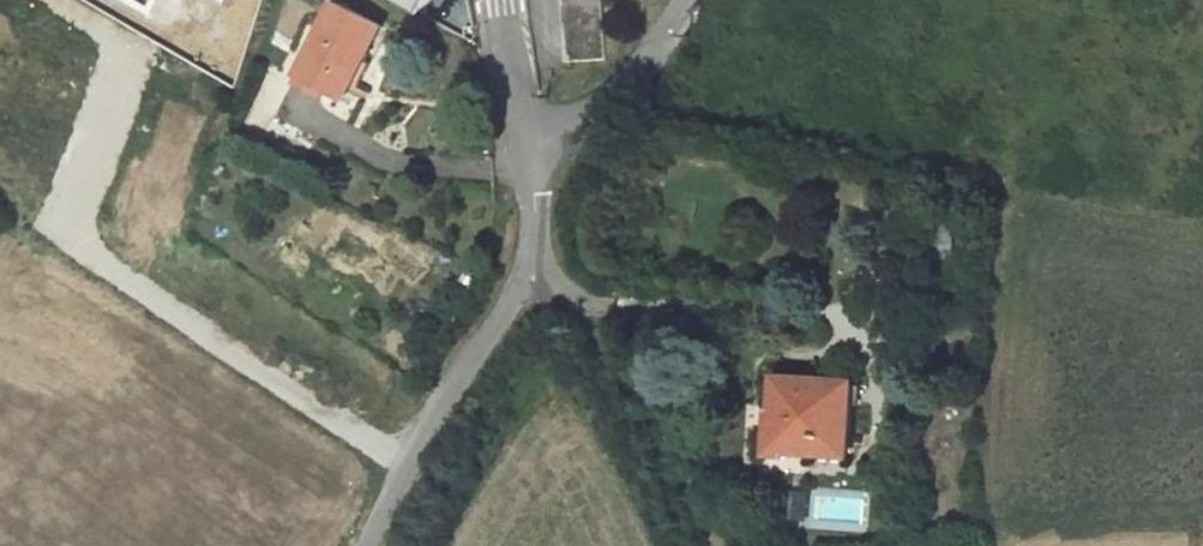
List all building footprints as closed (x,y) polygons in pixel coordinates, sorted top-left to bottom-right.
[(567,59),(606,57),(602,0),(564,0),(567,59)] [(342,2),(305,74),(349,98),(386,26),(342,2)] [(768,447),(842,451),(844,381),(770,378),(768,447)]
